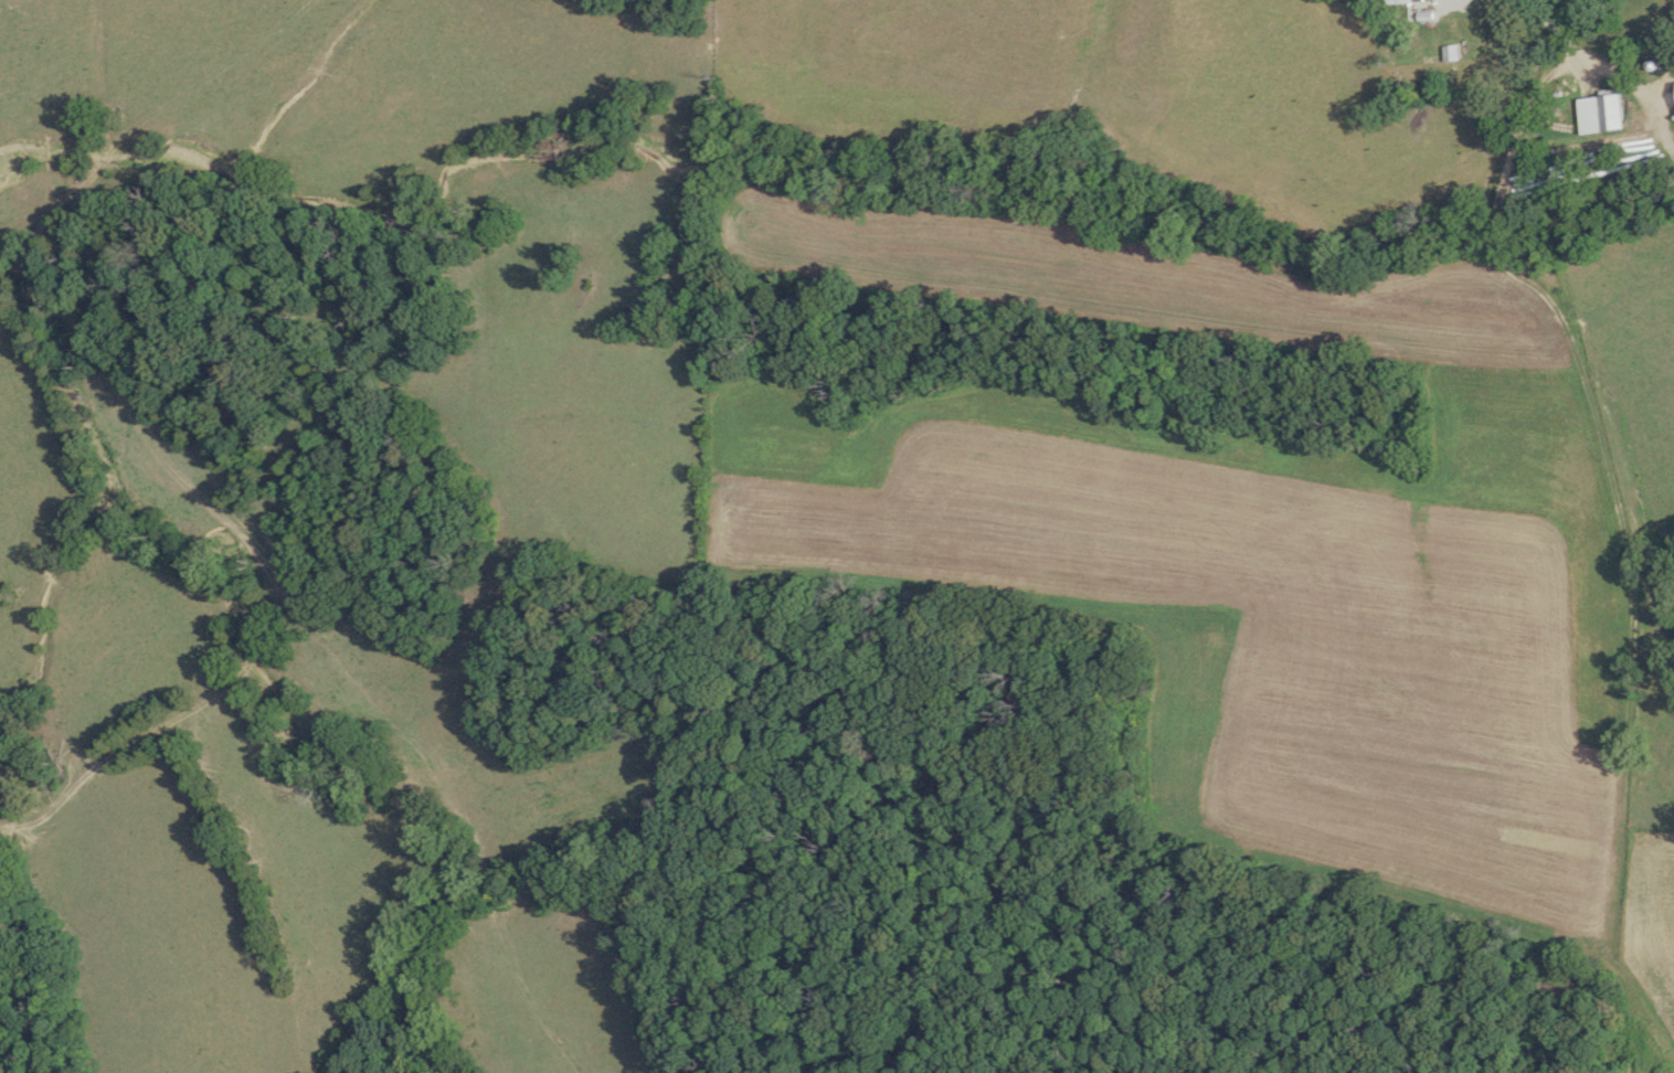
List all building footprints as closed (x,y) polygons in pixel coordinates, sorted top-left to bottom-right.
[(1458,59),(1456,44),(1441,46),(1442,61),(1458,59)] [(1580,134),(1623,128),(1617,91),(1574,98),(1580,134)]
